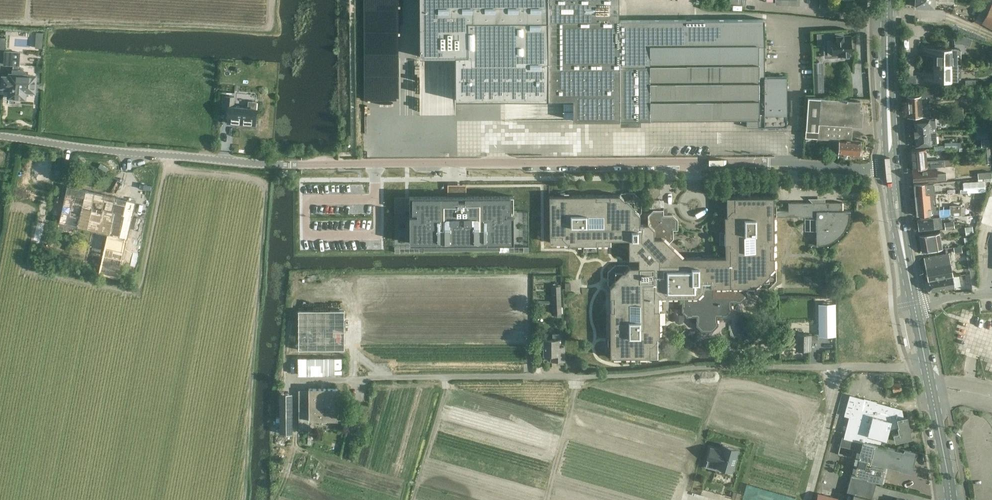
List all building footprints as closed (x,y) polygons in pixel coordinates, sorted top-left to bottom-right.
[(548,0),(419,0),(420,55),(454,56),(454,99),(549,100),(548,0)] [(746,119),(746,127),(787,126),(786,76),(764,76),(764,19),(619,20),(619,0),(548,0),(549,100),(573,100),(573,120),(597,120),(746,119)] [(991,4),(982,22),(991,27),(991,5),(991,4)] [(839,35),(839,32),(816,33),(817,45),(831,45),(831,54),(841,53),(841,55),(849,55),(849,53),(851,53),(850,35),(842,36),(842,35),(839,35)] [(970,45),(972,38),(956,33),(954,40),(970,45)] [(957,48),(948,48),(922,48),(922,54),(934,54),(934,64),(957,64),(957,48)] [(8,97),(24,98),(25,91),(34,92),(34,90),(36,90),(37,83),(34,83),(35,76),(26,75),(26,73),(23,70),(18,70),(18,65),(19,65),(19,52),(5,51),(4,64),(13,65),(12,69),(12,74),(10,74),(10,77),(3,76),(2,86),(9,87),(8,97)] [(957,64),(934,64),(934,73),(922,74),(923,80),(957,80),(957,64)] [(813,78),(814,93),(823,93),(823,78),(813,78)] [(965,79),(965,88),(975,88),(975,79),(965,79)] [(421,95),(421,114),(455,114),(455,100),(430,100),(430,102),(423,102),(423,95),(421,95)] [(227,122),(232,123),(236,123),(236,122),(255,123),(256,108),(256,101),(248,101),(248,107),(233,106),(234,97),(223,96),(222,108),(228,109),(227,122)] [(808,96),(808,104),(805,137),(833,139),(851,140),(852,124),(861,125),(862,111),(859,110),(860,100),(847,99),(819,96),(819,97),(808,96)] [(922,116),(929,115),(929,104),(922,105),(921,96),(907,97),(908,117),(922,116)] [(944,106),(934,107),(935,112),(936,112),(936,115),(940,115),(940,118),(945,117),(944,106)] [(934,118),(930,118),(914,119),(915,130),(913,130),(914,133),(935,131),(935,125),(934,118)] [(935,136),(935,131),(914,133),(914,138),(915,138),(916,146),(932,145),(931,136),(935,136)] [(987,139),(987,131),(980,131),(976,131),(976,138),(980,138),(980,140),(987,139)] [(832,152),(837,152),(859,153),(859,148),(860,147),(861,143),(859,142),(859,140),(851,140),(833,139),(832,152)] [(984,163),(991,163),(991,153),(990,153),(990,147),(983,147),(984,163)] [(927,160),(925,148),(910,149),(912,169),(927,168),(927,167),(944,166),(952,165),(951,159),(944,160),(943,158),(927,160)] [(912,170),(913,183),(946,180),(945,173),(936,174),(935,168),(912,170)] [(655,185),(651,181),(647,185),(647,193),(651,197),(655,193),(660,193),(660,185),(655,185)] [(934,193),(933,183),(914,185),(914,195),(934,193)] [(987,191),(987,183),(968,183),(969,191),(987,191)] [(64,231),(66,224),(93,230),(101,193),(67,186),(59,222),(57,230),(64,231)] [(990,233),(991,228),(991,186),(979,229),(990,233)] [(417,214),(409,214),(410,243),(513,242),(513,214),(506,214),(506,211),(510,211),(510,195),(465,196),(465,190),(457,190),(457,196),(412,196),(412,212),(417,212),(417,214)] [(135,201),(101,193),(93,230),(95,231),(90,251),(103,255),(101,264),(120,268),(135,201)] [(936,209),(934,193),(914,195),(916,215),(939,213),(938,209),(936,209)] [(596,195),(549,195),(549,235),(550,235),(550,242),(567,242),(568,242),(568,244),(610,244),(610,239),(629,239),(629,258),(638,258),(638,259),(638,266),(629,266),(624,271),(622,271),(614,279),(614,281),(609,286),(610,297),(610,310),(610,357),(650,356),(657,356),(657,337),(659,337),(659,296),(682,296),(682,305),(681,305),(681,311),(687,316),(692,316),(692,315),(696,315),(696,319),(696,325),(701,330),(712,330),(717,325),(717,319),(717,315),(721,315),(721,316),(726,315),(731,310),(731,305),(731,301),(735,301),(740,301),(746,296),(746,290),(745,290),(745,286),(754,286),(759,281),(762,281),(769,274),(769,272),(774,267),(774,256),(774,243),(773,216),(816,216),(816,241),(820,241),(824,240),(829,238),(832,236),(836,234),(839,230),(841,228),(843,224),(845,219),(846,215),(846,210),(842,210),(842,202),(788,202),(788,211),(773,211),(773,196),(734,196),(726,197),(726,216),(724,216),(724,243),(724,256),(698,256),(686,257),(682,257),(668,243),(673,238),(673,229),(678,229),(678,219),(673,214),(663,213),(663,209),(663,200),(648,200),(648,210),(650,211),(647,214),(648,223),(639,223),(639,214),(634,209),(634,207),(627,199),(624,199),(619,194),(609,195),(609,198),(596,198),(596,195)] [(56,197),(52,212),(59,214),(63,199),(56,197)] [(961,205),(949,205),(949,215),(961,215),(961,205)] [(934,228),(934,229),(939,228),(938,224),(937,225),(936,217),(932,217),(932,218),(917,219),(918,230),(934,228)] [(944,222),(945,229),(954,228),(953,221),(944,222)] [(918,235),(920,243),(941,240),(940,235),(942,234),(942,231),(939,232),(918,235)] [(942,248),(941,240),(920,243),(921,252),(942,248)] [(928,280),(952,276),(948,253),(924,257),(928,280)] [(973,254),(966,256),(969,269),(976,268),(973,254)] [(952,276),(928,280),(930,290),(960,285),(959,275),(952,276)] [(298,280),(298,320),(344,319),(343,280),(298,280)] [(558,286),(552,286),(553,314),(556,313),(557,317),(561,317),(561,313),(562,313),(561,284),(557,284),(558,286)] [(836,334),(836,302),(818,302),(819,335),(836,334)] [(552,333),(552,339),(544,339),(544,354),(552,354),(552,361),(556,361),(557,364),(564,364),(563,346),(559,346),(559,333),(552,333)] [(810,335),(810,333),(796,333),(796,348),(810,349),(810,341),(817,341),(817,335),(810,335)] [(341,357),(298,358),(298,375),(335,375),(335,374),(342,374),(341,357)] [(894,392),(901,390),(899,382),(892,383),(894,392)] [(308,390),(298,390),(298,429),(309,429),(309,419),(337,420),(337,388),(308,388),(308,390)] [(292,392),(279,392),(279,431),(292,431),(292,392)] [(850,395),(846,408),(852,410),(845,437),(858,441),(860,435),(863,436),(862,441),(875,444),(879,445),(881,439),(886,440),(889,429),(895,407),(856,396),(856,397),(850,395)] [(895,407),(889,429),(891,428),(892,434),(892,433),(894,441),(911,437),(906,416),(903,417),(901,409),(895,407)] [(871,462),(875,444),(862,441),(854,474),(866,477),(866,478),(881,482),(885,465),(871,462)] [(713,447),(709,460),(720,463),(719,467),(735,472),(741,449),(725,444),(723,450),(713,447)] [(871,462),(885,465),(898,468),(898,469),(911,472),(915,452),(903,448),(903,451),(879,445),(875,444),(871,462)] [(815,499),(835,499),(836,497),(817,492),(815,499)]
